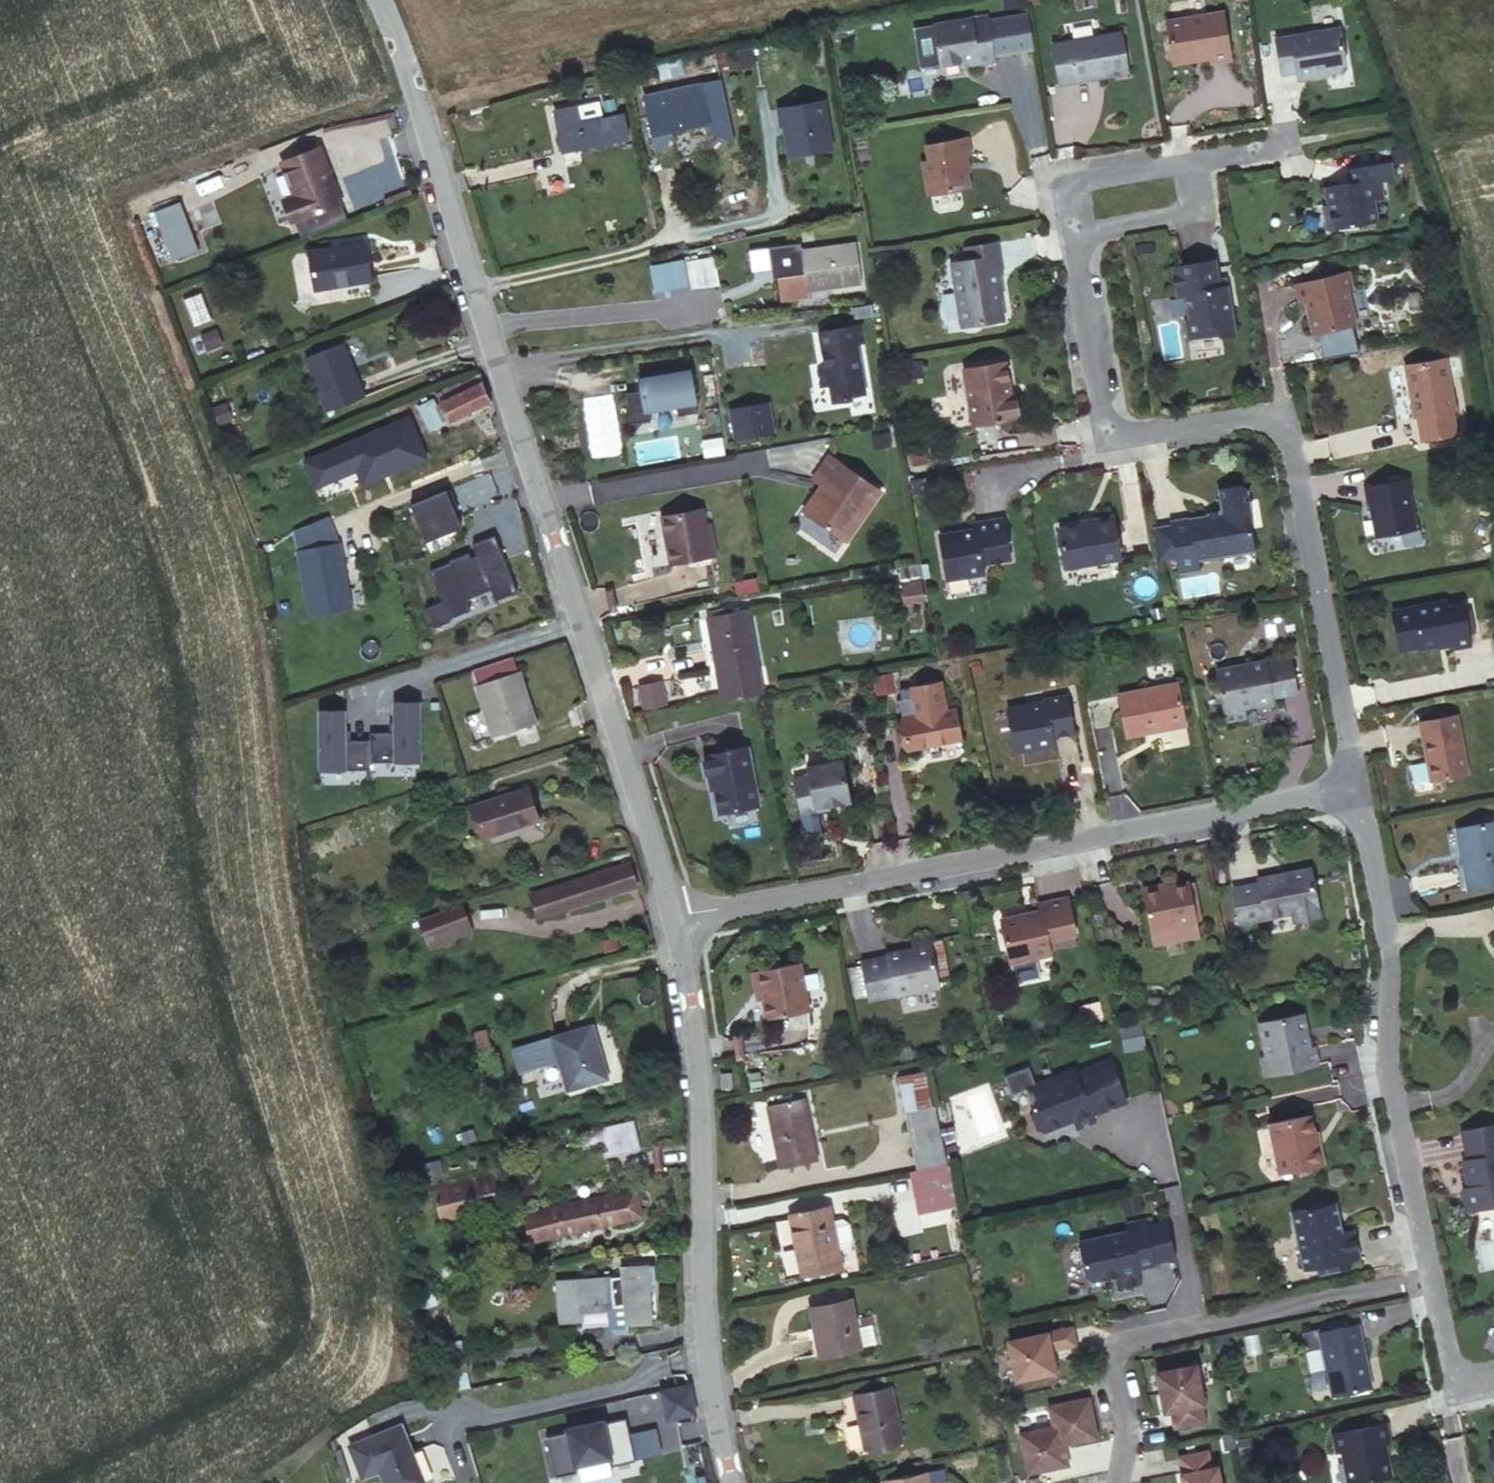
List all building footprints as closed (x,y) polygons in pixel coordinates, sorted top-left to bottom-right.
[(1153,8),(1162,50),(1199,43),(1200,46),(1220,42),(1211,0),(1191,0),(1153,8)] [(975,9),(921,20),(930,61),(957,55),(957,59),(984,53),(975,9)] [(1336,48),(1329,11),(1265,23),(1271,60),(1287,57),(1295,55),(1296,61),(1297,63),(1314,60),(1314,57),(1332,54),(1336,48)] [(1110,20),(1042,35),(1050,75),(1118,61),(1110,20)] [(1296,61),(1295,55),(1287,57),(1289,63),(1296,61)] [(828,149),(827,93),(779,94),(780,150),(828,149)] [(710,134),(702,100),(647,112),(655,146),(710,134)] [(612,116),(572,127),(576,143),(616,133),(612,116)] [(576,143),(572,127),(550,133),(561,173),(626,155),(620,131),(616,133),(576,143)] [(927,188),(968,180),(962,148),(968,146),(965,130),(923,138),(926,154),(920,155),(927,188)] [(327,200),(303,144),(264,159),(280,193),(270,197),(280,218),(327,200)] [(1385,162),(1382,145),(1337,153),(1340,166),(1315,170),(1319,188),(1315,194),(1317,209),(1323,213),(1369,205),(1365,183),(1376,181),(1373,164),(1385,162)] [(189,244),(169,192),(143,201),(162,253),(189,244)] [(327,200),(280,218),(286,232),(333,213),(327,200)] [(987,233),(957,239),(959,251),(989,246),(987,233)] [(359,275),(349,237),(292,251),(302,288),(359,275)] [(848,241),(794,250),(798,270),(771,275),(774,295),(801,291),(801,288),(854,279),(848,241)] [(989,246),(959,251),(942,254),(954,318),(995,310),(989,280),(992,279),(989,264),(992,264),(989,246)] [(1341,254),(1290,268),(1295,286),(1298,284),(1307,318),(1349,307),(1340,273),(1345,272),(1341,254)] [(1217,283),(1211,256),(1167,265),(1172,289),(1180,287),(1185,309),(1182,314),(1186,330),(1214,324),(1218,327),(1233,324),(1224,282),(1217,283)] [(708,261),(677,266),(681,293),(712,288),(708,261)] [(681,293),(677,266),(649,271),(653,297),(681,293)] [(860,334),(857,317),(815,325),(822,362),(815,363),(818,379),(826,378),(829,391),(834,395),(846,392),(848,389),(862,386),(853,336),(860,334)] [(331,341),(296,357),(320,411),(359,394),(346,364),(342,365),(331,341)] [(1441,354),(1401,361),(1411,413),(1414,412),(1418,437),(1453,430),(1448,406),(1451,405),(1441,354)] [(997,355),(955,363),(965,419),(1007,411),(1011,406),(1009,393),(1003,389),(997,355)] [(695,407),(687,365),(636,375),(638,387),(623,389),(629,420),(648,416),(647,406),(674,401),(675,411),(695,407)] [(484,401),(479,384),(402,408),(406,424),(484,401)] [(878,481),(822,454),(809,480),(824,487),(820,495),(815,493),(805,514),(851,536),(878,481)] [(1402,473),(1360,481),(1363,495),(1365,495),(1371,530),(1411,522),(1402,473)] [(1211,510),(1160,520),(1170,572),(1190,568),(1189,560),(1246,549),(1237,506),(1241,506),(1238,489),(1231,484),(1207,488),(1211,510)] [(450,488),(411,504),(425,540),(461,526),(452,505),(456,503),(450,488)] [(703,501),(662,509),(672,556),(712,548),(706,516),(703,501)] [(315,509),(297,517),(307,541),(326,538),(315,509)] [(936,532),(945,576),(982,569),(980,559),(1008,553),(1000,514),(971,520),(972,525),(936,532)] [(711,515),(706,516),(712,548),(718,547),(711,515)] [(1072,526),(1049,530),(1056,570),(1111,560),(1104,517),(1084,520),(1085,524),(1072,526)] [(495,600),(517,591),(495,535),(473,544),(477,555),(471,558),(469,553),(450,561),(451,563),(430,571),(442,602),(426,608),(434,628),(451,621),(450,619),(471,610),(466,599),(491,589),(495,600)] [(307,541),(286,544),(295,606),(334,599),(326,538),(307,541)] [(923,570),(921,560),(904,563),(907,573),(923,570)] [(928,592),(924,575),(905,579),(908,596),(928,592)] [(1468,640),(1459,597),(1444,600),(1443,594),(1389,604),(1397,644),(1417,640),(1418,642),(1449,637),(1451,644),(1468,640)] [(710,624),(716,673),(750,668),(743,618),(710,624)] [(1263,658),(1214,668),(1225,719),(1244,715),(1242,705),(1271,699),(1271,693),(1295,688),(1287,649),(1275,651),(1277,661),(1264,663),(1263,658)] [(526,718),(510,654),(464,665),(480,729),(526,718)] [(750,668),(716,673),(720,704),(754,697),(750,668)] [(641,704),(664,700),(660,676),(637,681),(641,704)] [(1186,723),(1177,679),(1116,692),(1126,735),(1186,723)] [(1070,732),(1062,694),(1039,698),(1040,702),(1003,709),(1010,747),(1015,751),(1049,745),(1048,736),(1070,732)] [(319,710),(320,770),(370,769),(370,763),(420,762),(419,702),(394,702),(394,732),(369,732),(369,740),(344,740),(344,710),(319,710)] [(964,742),(958,712),(903,722),(909,753),(964,742)] [(1463,770),(1452,712),(1414,719),(1426,777),(1463,770)] [(793,767),(800,805),(816,802),(815,796),(830,793),(850,790),(843,749),(807,755),(809,764),(793,767)] [(764,811),(754,752),(711,759),(712,764),(709,765),(711,778),(714,777),(715,784),(718,783),(724,819),(764,811)] [(531,813),(523,781),(464,796),(471,828),(531,813)] [(830,793),(815,796),(816,802),(831,799),(830,793)] [(820,824),(816,802),(800,805),(804,828),(820,824)] [(1456,819),(1471,881),(1493,875),(1493,810),(1456,819)] [(1325,908),(1311,858),(1258,873),(1260,878),(1233,887),(1243,922),(1296,906),(1299,915),(1325,908)] [(635,884),(627,862),(517,895),(523,917),(635,884)] [(1140,897),(1166,889),(1165,884),(1139,892),(1140,897)] [(1186,884),(1166,889),(1140,897),(1152,937),(1197,925),(1186,884)] [(1074,934),(1067,898),(1037,904),(1037,909),(997,919),(1006,965),(1048,956),(1045,941),(1074,934)] [(459,901),(430,909),(438,932),(466,924),(459,901)] [(1197,925),(1152,937),(1155,950),(1201,936),(1197,925)] [(940,984),(929,932),(910,936),(912,945),(884,951),(884,954),(859,959),(867,1000),(940,984)] [(756,972),(759,991),(765,990),(768,1001),(771,1021),(814,1012),(804,962),(756,972)] [(765,990),(759,991),(761,1003),(768,1001),(765,990)] [(1094,996),(1076,999),(1079,1013),(1097,1010),(1094,996)] [(1285,1046),(1277,1012),(1233,1021),(1240,1055),(1237,1056),(1241,1075),(1292,1065),(1288,1045),(1285,1046)] [(1137,1017),(1117,1021),(1123,1045),(1142,1041),(1137,1017)] [(602,1081),(588,1028),(508,1048),(514,1073),(553,1062),(561,1091),(602,1081)] [(480,1029),(469,1032),(483,1081),(494,1078),(480,1029)] [(1068,1066),(1021,1084),(1028,1099),(1024,1106),(1031,1123),(1038,1126),(1058,1118),(1057,1116),(1066,1112),(1068,1115),(1071,1123),(1088,1116),(1085,1110),(1120,1096),(1104,1055),(1069,1069),(1068,1066)] [(725,1080),(723,1067),(714,1068),(715,1082),(725,1080)] [(810,1159),(797,1096),(761,1103),(773,1167),(810,1159)] [(906,1172),(931,1167),(919,1110),(895,1117),(906,1172)] [(1293,1142),(1290,1128),(1286,1111),(1246,1119),(1257,1171),(1301,1162),(1296,1141),(1293,1142)] [(1459,1130),(1465,1157),(1457,1158),(1464,1187),(1459,1192),(1463,1208),(1470,1211),(1493,1206),(1493,1123),(1459,1130)] [(611,1148),(605,1150),(608,1163),(642,1155),(636,1128),(608,1134),(611,1148)] [(608,1134),(583,1140),(586,1154),(605,1150),(611,1148),(608,1134)] [(496,1186),(489,1163),(429,1182),(438,1214),(458,1208),(457,1198),(496,1186)] [(937,1207),(932,1183),(908,1189),(913,1213),(937,1207)] [(1137,1190),(1122,1193),(1125,1207),(1140,1203),(1137,1190)] [(632,1221),(627,1196),(499,1217),(505,1243),(632,1221)] [(1335,1231),(1328,1201),(1284,1211),(1296,1269),(1312,1266),(1314,1273),(1333,1269),(1331,1261),(1353,1255),(1347,1228),(1335,1231)] [(841,1263),(829,1202),(788,1211),(798,1270),(841,1263)] [(1123,1226),(1074,1237),(1082,1271),(1088,1275),(1115,1269),(1117,1281),(1136,1277),(1132,1262),(1150,1258),(1140,1214),(1121,1218),(1123,1226)] [(647,1261),(616,1266),(618,1274),(553,1286),(560,1324),(582,1320),(580,1311),(623,1304),(626,1320),(648,1315),(642,1284),(651,1282),(647,1261)] [(839,1349),(832,1303),(790,1310),(798,1356),(839,1349)] [(1065,1323),(1003,1337),(1011,1376),(1050,1368),(1045,1346),(1069,1340),(1065,1323)] [(1371,1391),(1356,1328),(1317,1337),(1332,1400),(1371,1391)] [(1224,1336),(1212,1338),(1215,1352),(1228,1350),(1224,1336)] [(1193,1363),(1154,1371),(1163,1411),(1169,1409),(1173,1426),(1202,1419),(1199,1403),(1202,1402),(1193,1363)] [(656,1385),(664,1419),(696,1412),(688,1377),(656,1385)] [(888,1432),(879,1387),(840,1397),(850,1441),(888,1432)] [(1017,1434),(1027,1473),(1065,1463),(1061,1443),(1093,1436),(1084,1397),(1046,1406),(1050,1426),(1017,1434)] [(542,1432),(552,1470),(631,1450),(622,1413),(602,1418),(600,1411),(560,1421),(562,1427),(542,1432)] [(1385,1427),(1333,1439),(1337,1458),(1340,1457),(1347,1482),(1377,1482),(1392,1479),(1385,1447),(1389,1445),(1385,1427)] [(390,1432),(348,1458),(363,1481),(382,1471),(390,1482),(421,1482),(390,1432)] [(1485,1440),(1492,1477),(1493,1477),(1493,1438),(1485,1440)] [(1249,1439),(1237,1441),(1240,1455),(1252,1452),(1249,1439)] [(1179,1458),(1182,1475),(1181,1475),(1183,1482),(1221,1482),(1217,1468),(1211,1469),(1208,1452),(1179,1458)] [(930,1461),(873,1474),(874,1482),(918,1482),(917,1481),(933,1478),(930,1461)]
